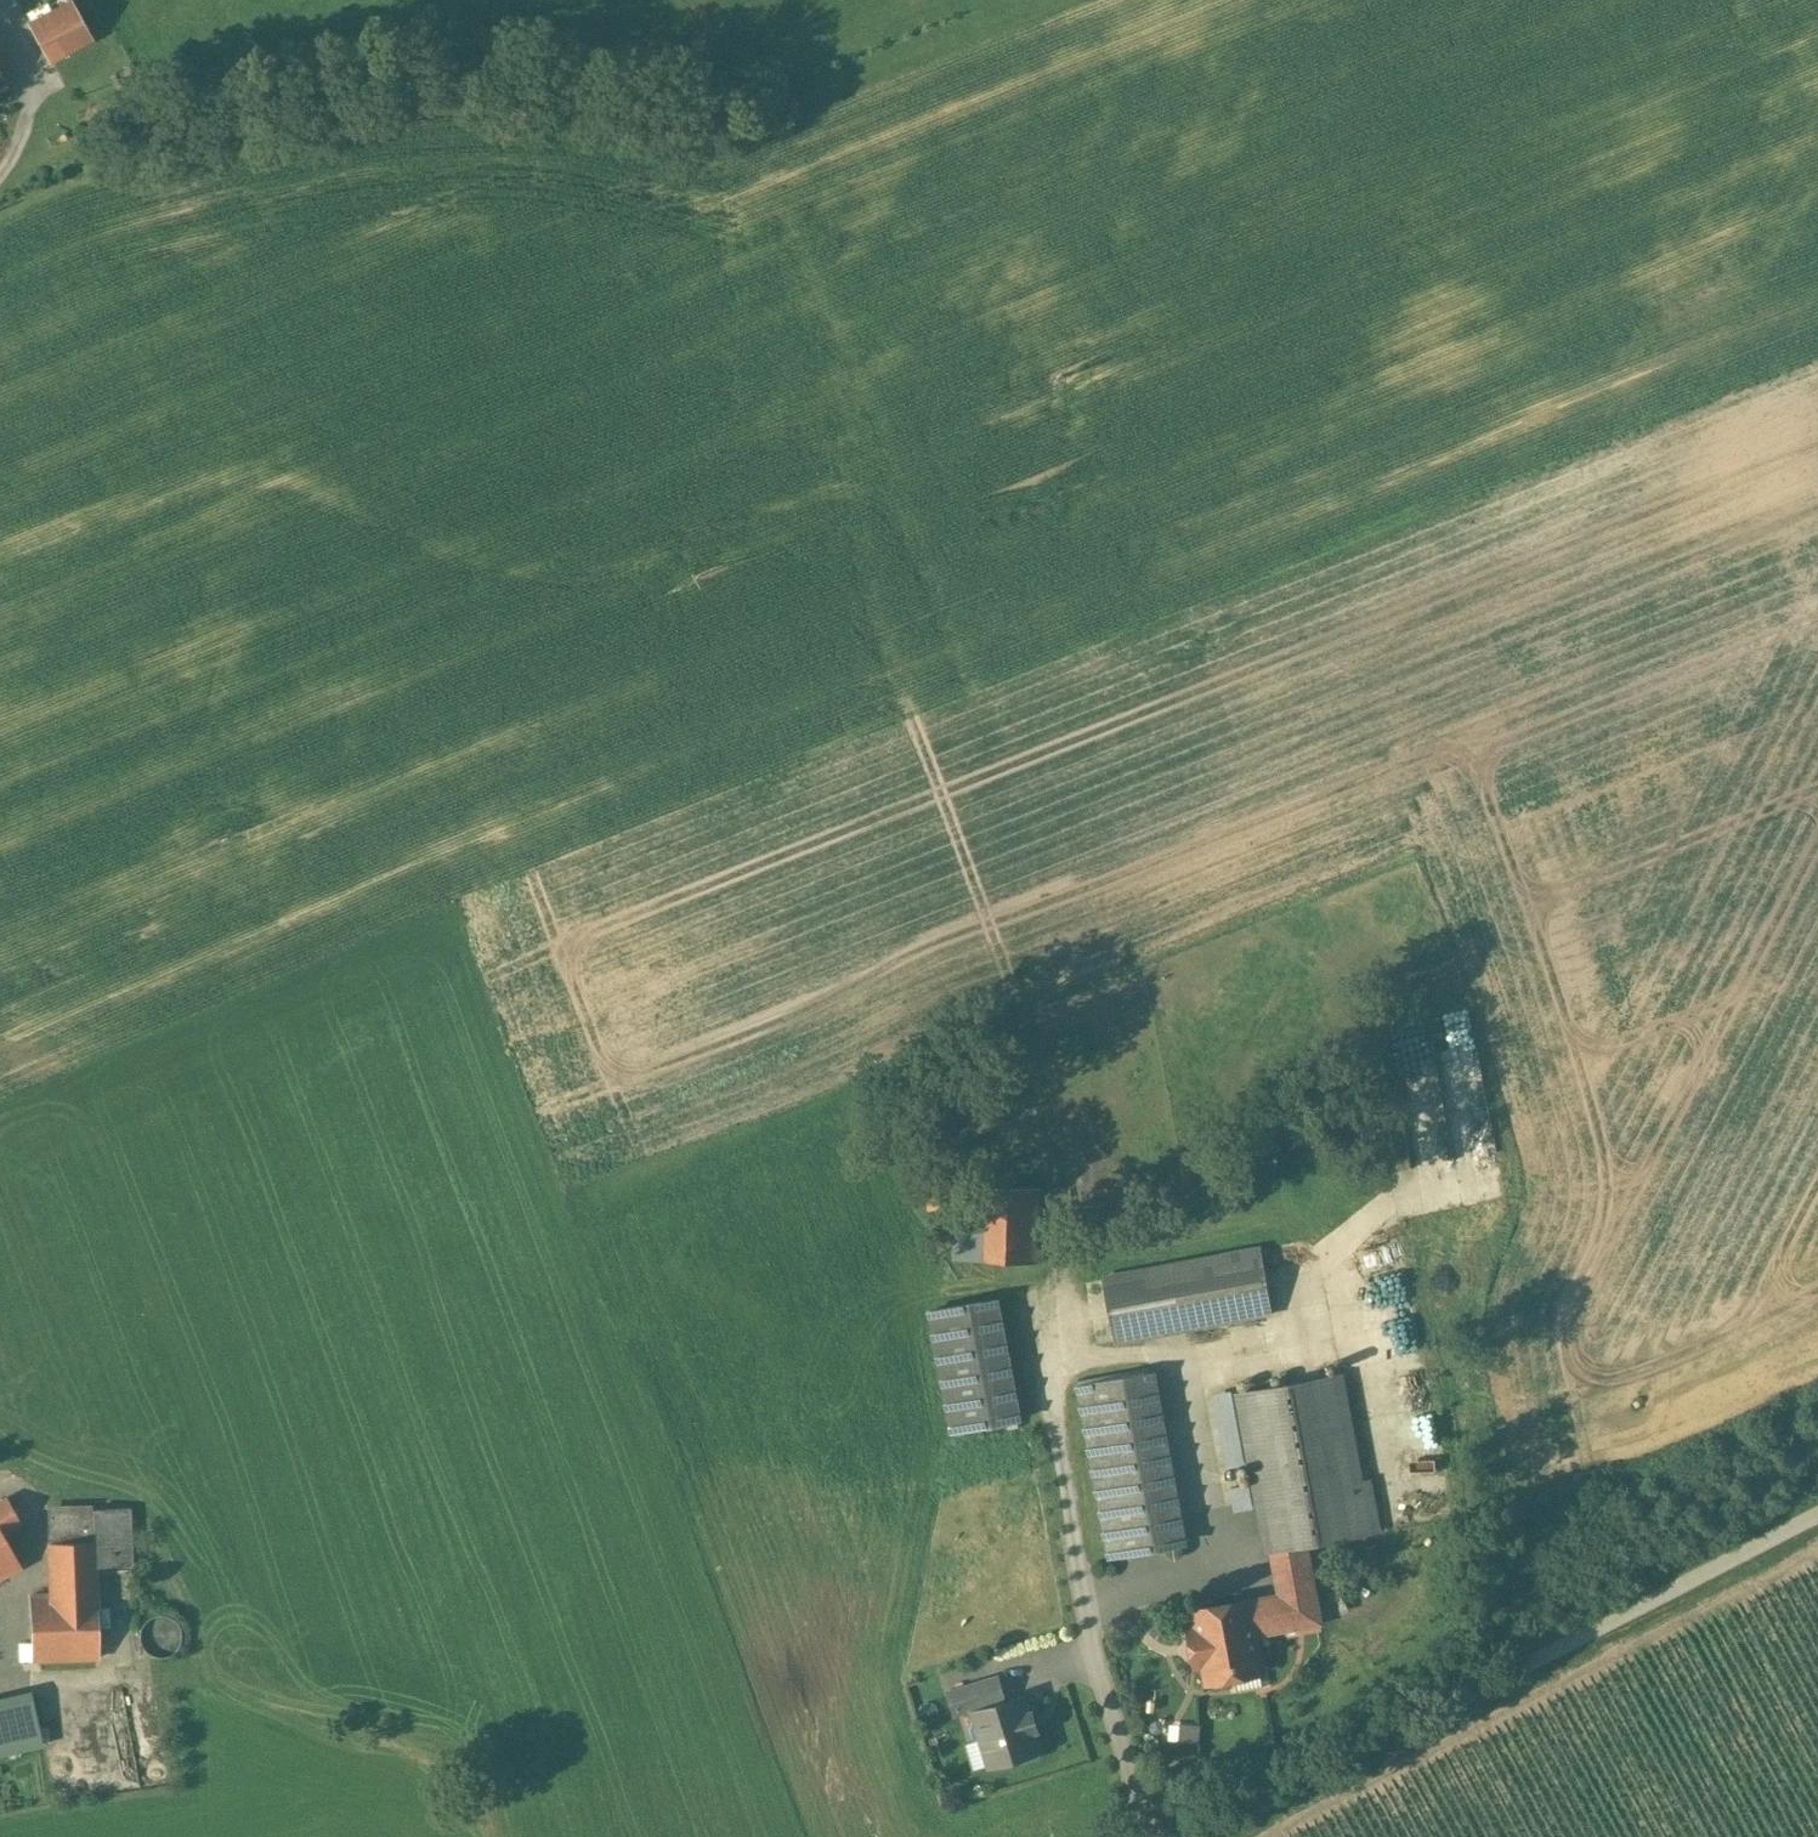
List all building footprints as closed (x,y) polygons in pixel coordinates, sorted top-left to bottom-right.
[(69,3),(30,23),(50,58),(88,38),(69,3)] [(1452,1133),(1427,1045),(1403,1052),(1428,1140),(1452,1133)] [(1037,1188),(980,1185),(978,1259),(1035,1262),(1037,1188)] [(952,1257),(975,1257),(975,1210),(952,1209),(952,1257)] [(1259,1248),(1103,1277),(1115,1341),(1271,1312),(1259,1248)] [(996,1298),(929,1310),(952,1431),(1019,1419),(996,1298)] [(1150,1372),(1078,1385),(1110,1556),(1182,1543),(1150,1372)] [(1341,1374),(1236,1393),(1266,1551),(1305,1544),(1379,1530),(1369,1479),(1361,1481),(1341,1374)] [(0,1500),(0,1576),(20,1565),(1,1531),(20,1521),(6,1497),(0,1500)] [(127,1507),(47,1510),(50,1594),(29,1595),(31,1659),(98,1657),(95,1566),(129,1564),(127,1507)] [(1305,1544),(1271,1550),(1280,1596),(1313,1590),(1305,1544)] [(1280,1596),(1247,1602),(1253,1634),(1319,1621),(1313,1590),(1280,1596)] [(1247,1600),(1194,1610),(1198,1629),(1188,1631),(1189,1633),(1190,1633),(1195,1662),(1194,1662),(1195,1664),(1204,1663),(1208,1682),(1212,1681),(1215,1685),(1230,1682),(1232,1677),(1236,1676),(1234,1668),(1259,1664),(1253,1634),(1247,1602),(1247,1600)] [(159,1614),(154,1615),(151,1617),(148,1619),(145,1621),(142,1625),(140,1629),(140,1631),(139,1635),(139,1639),(140,1642),(142,1645),(143,1647),(146,1651),(149,1653),(153,1655),(156,1656),(160,1656),(164,1655),(169,1654),(173,1651),(176,1649),(178,1646),(179,1643),(180,1640),(181,1635),(180,1631),(179,1628),(177,1624),(174,1620),(170,1617),(167,1616),(163,1615),(159,1614)] [(998,1678),(950,1692),(956,1712),(1004,1698),(998,1678)] [(1024,1697),(975,1713),(993,1770),(1042,1754),(1024,1697)] [(0,1705),(0,1752),(41,1743),(31,1698),(0,1705)]
